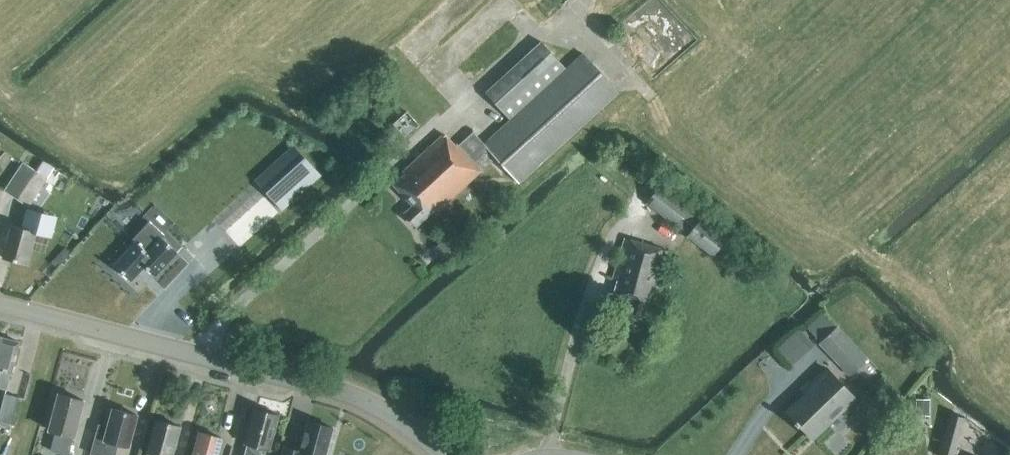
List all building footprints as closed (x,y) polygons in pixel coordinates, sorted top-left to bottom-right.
[(566,69),(541,42),(485,93),(510,120),(484,144),(473,132),(458,147),(456,144),(454,146),(444,135),(403,172),(405,174),(393,185),(412,206),(404,213),(416,227),(432,212),(434,214),(495,158),(518,183),(618,92),(583,54),(566,69)] [(297,147),(278,165),(292,180),(273,198),(287,213),(325,178),(297,147)] [(28,208),(45,182),(47,178),(22,162),(3,191),(28,208)] [(690,207),(660,183),(646,204),(675,226),(676,225),(688,235),(686,237),(713,257),(729,237),(702,216),(704,214),(692,204),(690,207)] [(49,237),(53,222),(27,216),(24,229),(11,226),(2,258),(27,264),(35,233),(49,237)] [(135,243),(114,265),(130,280),(144,266),(155,276),(177,252),(161,238),(164,235),(149,221),(132,240),(135,243)] [(655,296),(668,251),(625,238),(613,279),(617,280),(616,285),(617,285),(613,297),(630,302),(627,311),(645,316),(651,295),(655,296)] [(452,250),(443,240),(432,249),(442,260),(452,250)] [(837,327),(819,344),(850,376),(867,359),(837,327)] [(793,366),(815,346),(799,329),(778,350),(793,366)] [(0,370),(0,371),(0,388),(5,390),(10,373),(19,343),(0,337),(0,370)] [(812,438),(855,398),(827,369),(812,384),(814,387),(788,412),(812,438)] [(83,401),(58,394),(48,430),(56,431),(51,451),(67,454),(68,454),(73,436),(74,436),(83,401)] [(18,399),(4,395),(0,412),(0,422),(11,425),(18,399)] [(930,416),(929,399),(916,399),(916,416),(930,416)] [(137,415),(112,409),(107,427),(98,425),(90,454),(116,454),(118,445),(128,447),(137,415)] [(265,412),(254,409),(245,444),(247,444),(244,454),(261,454),(262,449),(268,450),(278,415),(275,414),(274,412),(267,410),(265,412)] [(961,431),(964,418),(950,414),(939,454),(954,454),(961,431)] [(180,427),(156,420),(147,453),(147,454),(173,454),(180,427)] [(307,420),(299,450),(284,446),(281,454),(326,454),(334,427),(307,420)] [(221,438),(200,433),(194,454),(217,454),(221,438)]
